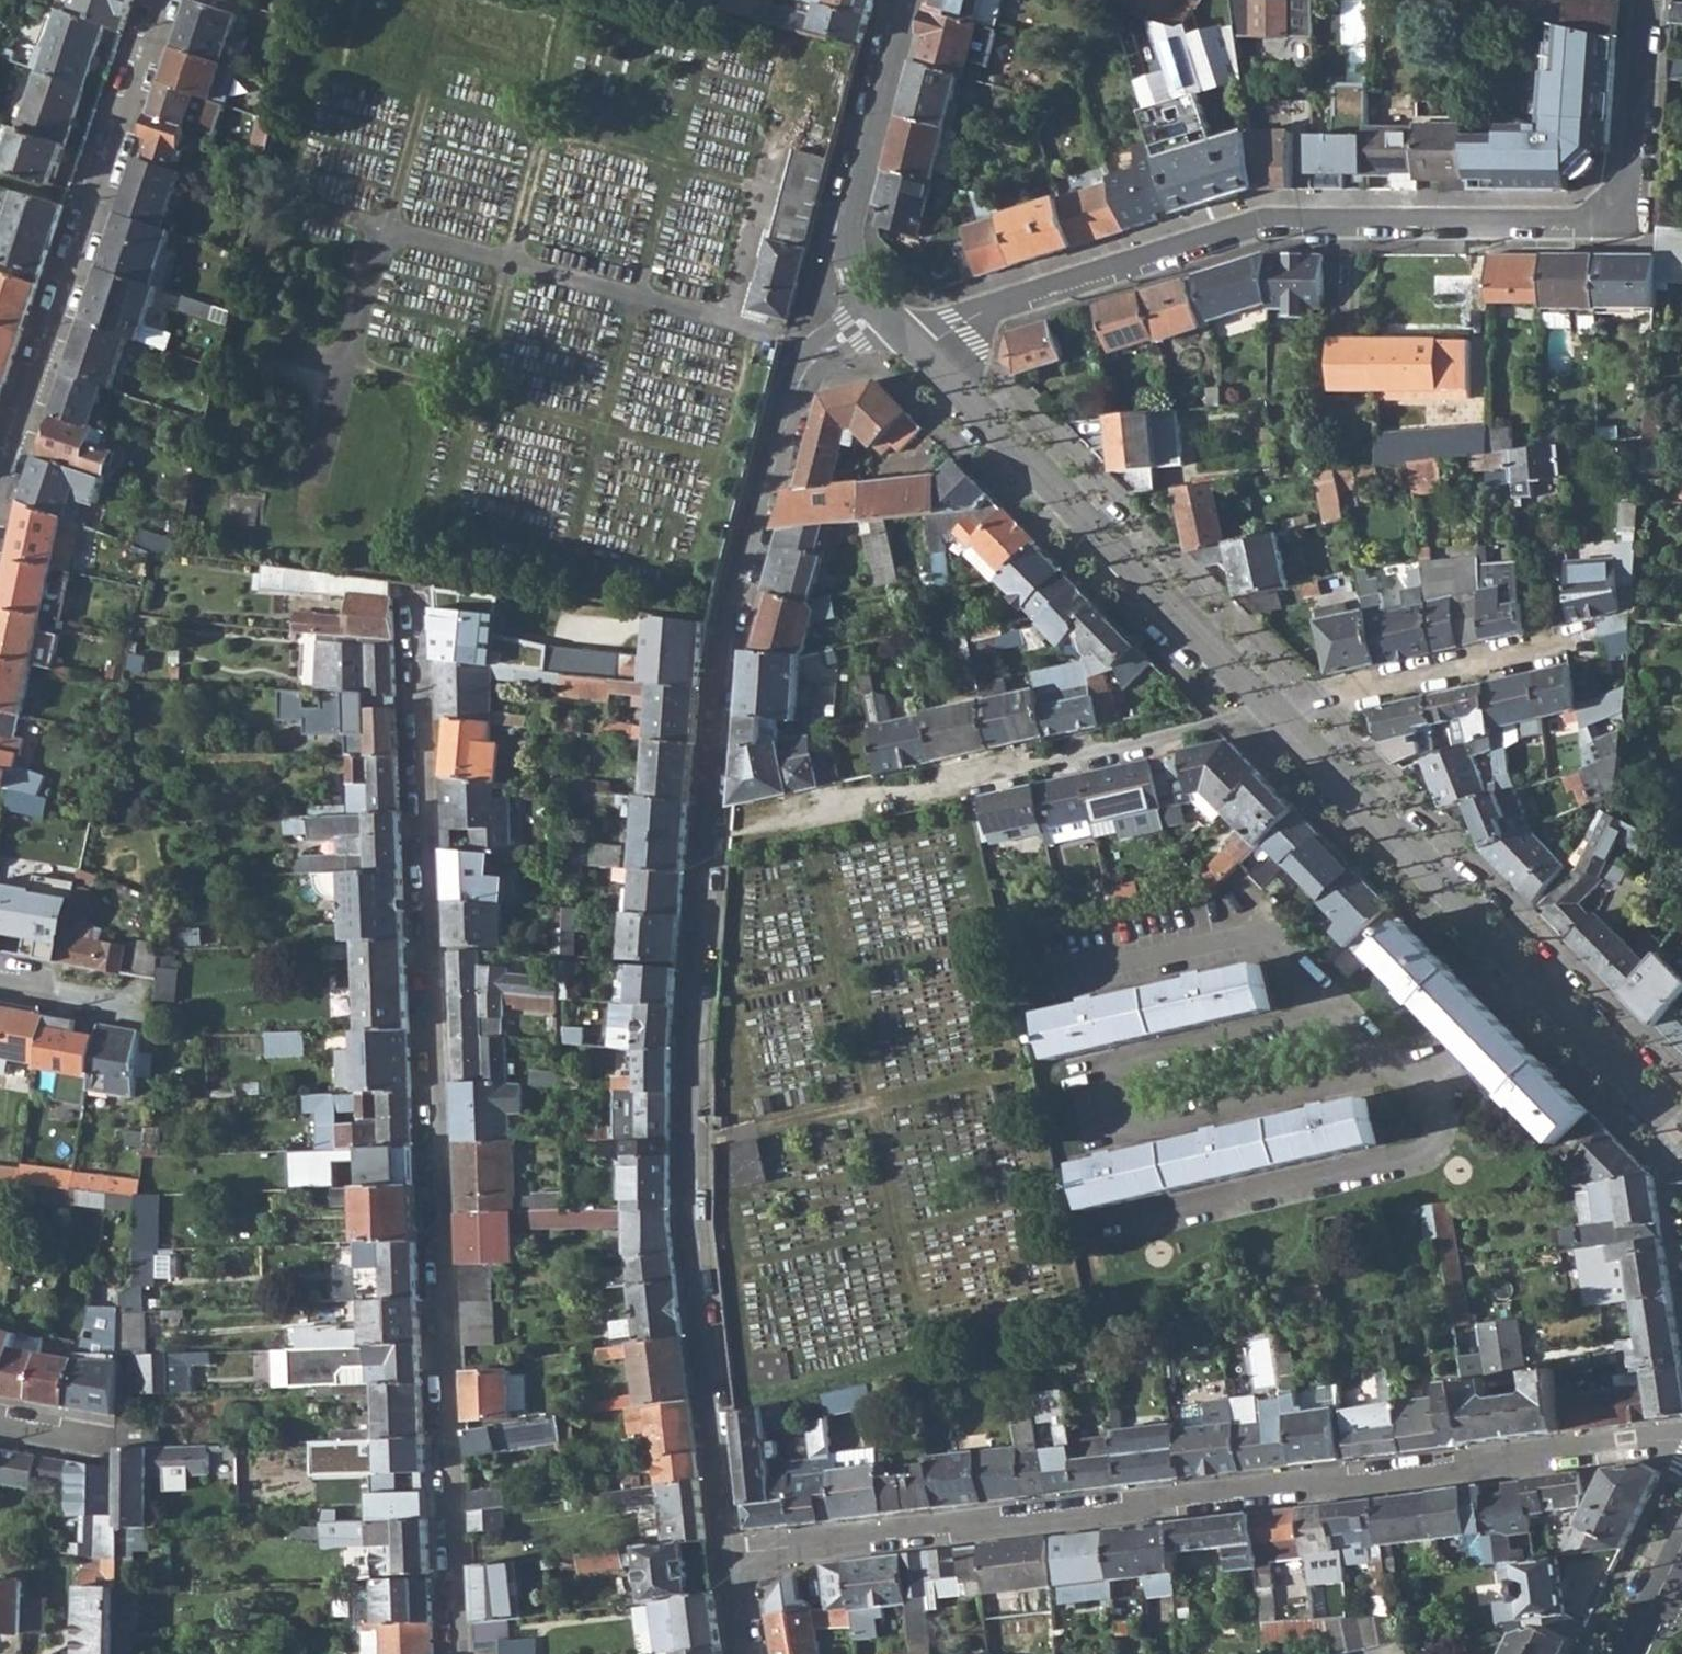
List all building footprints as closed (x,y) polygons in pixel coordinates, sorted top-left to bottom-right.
[(133,0),(76,0),(71,15),(107,27),(123,32),(133,0)] [(192,0),(176,48),(223,64),(239,15),(192,0)] [(757,20),(826,39),(828,30),(863,40),(868,19),(808,2),(806,12),(775,4),(777,0),(763,0),(757,20)] [(868,19),(873,0),(803,0),(808,2),(868,19)] [(929,10),(980,25),(996,30),(1005,0),(932,0),(929,10)] [(1154,21),(1183,30),(1187,25),(1195,9),(1166,0),(1083,0),(1154,21)] [(1232,26),(1234,37),(1285,37),(1284,1),(1287,0),(1229,0),(1232,26)] [(1616,41),(1618,0),(1614,0),(1494,0),(1493,5),(1490,4),(1488,8),(1553,25),(1616,41)] [(1681,25),(1681,4),(1674,3),(1673,24),(1681,25)] [(980,25),(929,10),(923,32),(929,34),(921,65),(960,76),(965,77),(980,25)] [(87,85),(107,27),(71,15),(61,11),(41,71),(87,85)] [(1241,82),(1234,37),(1232,26),(1192,41),(1187,25),(1183,30),(1154,21),(1170,72),(1137,83),(1145,111),(1198,96),(1241,82)] [(1463,137),(1467,182),(1469,191),(1567,191),(1567,175),(1593,152),(1605,154),(1616,41),(1553,25),(1552,50),(1547,50),(1544,127),(1501,127),(1501,137),(1463,137)] [(223,64),(176,48),(164,83),(214,100),(226,65),(223,64)] [(1681,80),(1681,61),(1669,60),(1668,79),(1681,80)] [(960,76),(921,65),(915,63),(901,116),(946,128),(960,76)] [(68,145),(87,85),(41,71),(22,131),(68,145)] [(214,100),(164,83),(153,116),(188,127),(203,132),(214,100)] [(1155,143),(1174,205),(1177,215),(1231,199),(1198,96),(1145,111),(1155,143)] [(188,127),(153,116),(146,136),(157,139),(153,155),(176,163),(188,127)] [(254,148),(268,153),(276,121),(266,117),(261,116),(254,148)] [(946,128),(901,116),(888,167),(931,180),(946,128)] [(68,145),(22,131),(4,125),(0,136),(0,142),(9,145),(1,167),(54,185),(68,145)] [(1331,137),(1312,137),(1312,174),(1341,174),(1342,164),(1367,164),(1367,129),(1330,129),(1331,137)] [(1416,130),(1367,129),(1367,164),(1367,175),(1394,175),(1393,181),(1416,181),(1416,130)] [(1416,130),(1416,181),(1467,182),(1463,137),(1462,129),(1416,130)] [(1289,134),(1248,133),(1257,192),(1291,191),(1289,134)] [(1111,184),(1125,231),(1158,221),(1155,211),(1174,205),(1155,143),(1135,149),(1142,170),(1109,179),(1111,184)] [(183,174),(138,159),(121,213),(165,228),(183,174)] [(931,180),(888,167),(879,202),(885,203),(882,223),(919,234),(935,181),(931,180)] [(1058,200),(1071,248),(1125,231),(1111,184),(1058,200)] [(64,206),(17,190),(0,238),(0,261),(42,274),(64,206)] [(999,217),(1013,266),(1071,248),(1058,200),(999,217)] [(165,228),(121,213),(103,268),(155,286),(174,231),(165,228)] [(788,320),(813,224),(779,216),(775,233),(773,241),(770,240),(752,311),(788,320)] [(962,228),(976,277),(1013,266),(999,217),(962,228)] [(1654,257),(1653,285),(1681,286),(1681,229),(1657,227),(1654,257)] [(1267,257),(1195,279),(1210,324),(1268,307),(1267,257)] [(1321,257),(1267,257),(1268,307),(1267,312),(1285,312),(1285,322),(1305,321),(1304,312),(1322,312),(1321,257)] [(1541,257),(1486,257),(1488,304),(1542,304),(1541,257)] [(1596,257),(1541,257),(1542,304),(1542,309),(1544,309),(1571,309),(1597,309),(1596,257)] [(1596,257),(1597,309),(1651,308),(1653,285),(1654,257),(1596,257)] [(155,286),(103,268),(83,325),(132,340),(141,343),(160,288),(155,286)] [(38,284),(0,272),(0,324),(22,331),(38,284)] [(1187,282),(1142,294),(1155,338),(1157,342),(1202,327),(1187,282)] [(1142,294),(1085,312),(1098,354),(1155,338),(1142,294)] [(1571,309),(1544,309),(1545,328),(1571,327),(1571,309)] [(1052,321),(1012,334),(1005,363),(1019,376),(1064,360),(1052,321)] [(22,331),(0,324),(0,381),(5,382),(22,331)] [(132,340),(83,325),(67,375),(105,389),(115,392),(132,340)] [(1378,343),(1335,342),(1335,392),(1378,392),(1378,343)] [(1471,345),(1378,343),(1378,392),(1378,401),(1471,402),(1471,345)] [(105,389),(67,375),(53,415),(59,417),(93,428),(105,389)] [(826,396),(800,491),(834,488),(836,476),(862,471),(861,462),(865,458),(840,462),(843,451),(855,453),(863,435),(875,446),(908,414),(879,383),(826,396)] [(1663,399),(1646,398),(1644,442),(1644,449),(1660,450),(1663,399)] [(1107,419),(1114,474),(1153,470),(1186,467),(1178,413),(1107,419)] [(908,414),(875,446),(882,451),(891,442),(898,449),(922,427),(908,414)] [(93,428),(59,417),(45,458),(107,479),(115,453),(92,446),(98,430),(93,428)] [(1474,458),(1493,456),(1492,430),(1379,441),(1379,468),(1474,458)] [(1644,449),(1644,442),(1581,448),(1582,457),(1643,452),(1644,449)] [(1531,482),(1562,479),(1560,450),(1511,455),(1512,468),(1516,502),(1532,500),(1531,482)] [(1512,468),(1511,455),(1493,456),(1474,458),(1476,471),(1512,468)] [(107,479),(45,458),(39,456),(23,503),(67,519),(74,499),(98,507),(107,479)] [(990,497),(954,461),(938,476),(943,513),(977,509),(990,497)] [(1114,474),(1134,494),(1155,491),(1153,470),(1114,474)] [(1330,495),(1343,492),(1339,471),(1326,474),(1330,495)] [(868,521),(932,514),(943,513),(938,476),(864,484),(868,521)] [(790,492),(779,531),(835,525),(868,521),(864,484),(834,488),(800,491),(790,492)] [(266,499),(229,492),(221,529),(260,535),(266,499)] [(1036,546),(990,497),(977,509),(943,513),(932,514),(936,572),(938,594),(950,592),(945,535),(957,533),(972,551),(971,553),(998,583),(1000,581),(1036,546)] [(1180,509),(1191,552),(1228,545),(1217,501),(1180,509)] [(67,519),(23,503),(11,559),(54,569),(72,572),(83,524),(67,519)] [(1611,551),(1610,563),(1636,562),(1639,513),(1622,512),(1620,539),(1627,539),(1626,551),(1611,551)] [(775,594),(814,603),(835,525),(779,531),(764,591),(775,594)] [(180,556),(182,546),(143,530),(139,540),(148,543),(147,546),(171,555),(180,556)] [(1191,552),(1205,566),(1232,562),(1240,599),(1276,591),(1289,588),(1278,535),(1228,545),(1191,552)] [(902,583),(894,537),(869,539),(876,588),(902,583)] [(1077,588),(1036,546),(1000,581),(1014,597),(1020,592),(1024,597),(1030,592),(1036,598),(1041,594),(1055,609),(1077,588)] [(1433,550),(1423,551),(1427,587),(1435,653),(1489,641),(1484,576),(1483,561),(1462,564),(1460,570),(1453,571),(1447,566),(1435,567),(1433,550)] [(54,569),(11,559),(1,608),(44,617),(54,569)] [(1569,566),(1574,622),(1633,609),(1636,562),(1610,563),(1569,566)] [(321,634),(385,639),(393,640),(390,584),(268,567),(265,593),(353,605),(354,620),(320,617),(320,614),(300,612),(299,631),(321,634)] [(925,596),(938,594),(936,572),(923,574),(925,596)] [(1484,576),(1489,641),(1528,633),(1524,596),(1523,584),(1522,572),(1484,576)] [(1435,653),(1427,587),(1412,590),(1414,607),(1387,613),(1388,605),(1383,584),(1374,586),(1370,573),(1360,575),(1369,613),(1380,665),(1435,653)] [(1346,578),(1303,586),(1306,597),(1349,588),(1346,578)] [(1536,582),(1523,584),(1524,596),(1538,594),(1536,582)] [(1095,606),(1077,588),(1055,609),(1038,625),(1021,629),(1026,654),(1046,647),(1035,633),(1042,626),(1056,642),(1059,642),(1073,628),(1095,606)] [(1253,615),(1280,610),(1276,591),(1240,599),(1236,600),(1253,615)] [(775,594),(758,653),(800,658),(808,651),(808,644),(817,645),(820,634),(813,630),(815,618),(837,612),(834,598),(814,603),(775,594)] [(1524,596),(1528,633),(1540,630),(1538,594),(1524,596)] [(909,615),(924,612),(922,597),(906,600),(909,615)] [(1151,664),(1095,606),(1073,628),(1079,648),(1084,667),(1088,667),(1092,664),(1093,661),(1093,658),(1091,656),(1096,651),(1115,671),(1122,690),(1151,664)] [(1316,612),(1331,676),(1380,665),(1369,613),(1347,619),(1344,606),(1316,612)] [(1,608),(0,612),(0,657),(34,665),(52,669),(59,636),(41,632),(44,617),(1,608)] [(1608,659),(1632,653),(1633,617),(1602,624),(1606,638),(1603,639),(1608,659)] [(966,630),(966,633),(968,643),(993,637),(1002,635),(999,622),(966,630)] [(1073,628),(1059,642),(1062,652),(1079,648),(1073,628)] [(1021,629),(1002,635),(993,637),(996,650),(1011,646),(1015,662),(1027,660),(1026,654),(1021,629)] [(979,691),(978,687),(968,643),(966,633),(948,638),(961,695),(979,691)] [(348,693),(366,694),(395,695),(393,646),(385,645),(385,639),(321,634),(319,691),(348,693)] [(616,650),(493,636),(490,668),(563,676),(699,690),(701,656),(656,652),(655,659),(616,656),(616,650)] [(1046,647),(1026,654),(1027,660),(1047,654),(1046,647)] [(747,655),(739,751),(780,742),(838,730),(835,720),(805,725),(806,730),(791,735),(778,735),(780,722),(795,721),(801,670),(816,670),(840,664),(838,649),(800,658),(758,653),(748,652),(747,655)] [(0,657),(0,709),(23,714),(34,665),(0,657)] [(561,686),(563,676),(490,668),(437,663),(439,720),(447,721),(493,725),(522,728),(524,716),(493,713),(491,679),(561,686)] [(1537,676),(1543,720),(1577,712),(1569,669),(1537,676)] [(1087,677),(1102,727),(1121,723),(1102,674),(1087,677)] [(694,745),(699,690),(563,676),(561,686),(560,699),(610,703),(611,693),(636,695),(636,694),(651,695),(648,730),(633,726),(631,740),(694,745)] [(881,775),(938,762),(929,713),(926,702),(917,704),(919,717),(881,725),(871,676),(861,677),(881,775)] [(1497,787),(1499,798),(1510,795),(1508,743),(1503,742),(1503,729),(1543,720),(1537,676),(1488,687),(1493,740),(1497,779),(1497,787)] [(1045,739),(1102,727),(1087,677),(1034,689),(1045,739)] [(991,751),(1019,745),(1008,695),(1004,681),(978,687),(979,691),(981,703),(991,751)] [(1477,745),(1493,740),(1488,687),(1431,700),(1436,727),(1453,723),(1469,720),(1477,745)] [(1019,745),(1045,739),(1034,689),(1008,695),(1019,745)] [(347,756),(397,757),(396,710),(366,711),(366,694),(348,693),(350,737),(369,737),(368,743),(328,742),(329,755),(347,756)] [(1436,727),(1431,700),(1377,712),(1382,732),(1387,753),(1398,764),(1435,752),(1432,739),(1438,733),(1436,727)] [(938,762),(991,751),(981,703),(929,713),(938,762)] [(0,709),(0,732),(11,735),(13,728),(49,736),(51,730),(56,731),(58,722),(23,714),(0,709)] [(618,739),(620,725),(611,724),(597,727),(597,722),(558,718),(557,732),(609,738),(618,739)] [(1453,723),(1460,750),(1477,745),(1469,720),(1453,723)] [(493,725),(447,721),(442,779),(496,785),(501,747),(491,746),(493,725)] [(575,793),(690,803),(694,745),(631,740),(618,739),(609,738),(609,745),(615,746),(622,749),(647,752),(644,788),(576,782),(575,793)] [(1442,810),(1466,805),(1499,798),(1497,787),(1484,789),(1473,760),(1484,757),(1486,775),(1490,780),(1497,779),(1493,740),(1477,745),(1460,750),(1423,763),(1442,810)] [(780,742),(739,751),(734,807),(841,784),(833,752),(784,763),(780,742)] [(1229,744),(1151,761),(1162,810),(1195,803),(1194,796),(1204,790),(1216,778),(1218,771),(1238,752),(1229,744)] [(1216,778),(1204,790),(1225,812),(1262,777),(1238,752),(1218,771),(1216,778)] [(351,815),(400,813),(397,757),(347,756),(351,815)] [(1625,758),(1588,777),(1597,798),(1601,807),(1622,799),(1625,758)] [(1625,758),(1622,799),(1635,793),(1637,759),(1625,758)] [(1151,761),(1083,776),(1093,821),(1094,826),(1131,818),(1134,828),(1164,822),(1162,810),(1151,761)] [(32,795),(40,796),(46,777),(17,767),(14,774),(0,771),(0,787),(32,795)] [(1083,776),(1037,786),(1046,831),(1049,844),(1058,843),(1055,830),(1093,821),(1083,776)] [(1295,811),(1262,777),(1225,812),(1245,833),(1211,866),(1224,879),(1261,843),(1295,811)] [(1588,777),(1528,790),(1537,814),(1597,798),(1588,777)] [(496,785),(442,779),(444,829),(480,832),(481,855),(494,856),(510,858),(508,786),(496,785)] [(1037,786),(982,798),(993,842),(1046,831),(1037,786)] [(632,869),(685,874),(690,803),(575,793),(569,793),(568,805),(620,809),(620,806),(637,807),(632,869)] [(1466,805),(1485,849),(1533,831),(1548,826),(1546,820),(1528,826),(1514,794),(1510,795),(1499,798),(1466,805)] [(52,799),(40,796),(32,795),(30,807),(50,811),(52,799)] [(311,817),(343,816),(342,803),(328,803),(328,795),(310,797),(311,817)] [(1321,837),(1295,811),(1261,843),(1275,858),(1265,868),(1268,871),(1257,882),(1265,891),(1277,880),(1287,869),(1321,837)] [(312,874),(402,869),(400,813),(351,815),(343,816),(311,817),(289,818),(290,839),(340,837),(341,851),(334,851),(335,855),(290,857),(291,873),(312,874)] [(1639,853),(1647,837),(1609,819),(1595,844),(1588,840),(1584,846),(1592,850),(1581,868),(1600,878),(1619,843),(1639,853)] [(1482,850),(1535,904),(1567,868),(1557,858),(1559,857),(1533,831),(1485,849),(1482,850)] [(1355,872),(1321,837),(1287,869),(1321,904),(1355,872)] [(1624,996),(1659,952),(1681,923),(1681,920),(1654,906),(1681,854),(1647,837),(1639,853),(1620,888),(1617,887),(1614,893),(1601,918),(1597,916),(1571,942),(1624,996)] [(585,865),(617,868),(620,868),(622,847),(593,844),(592,856),(587,856),(587,850),(575,849),(574,864),(576,864),(585,865)] [(494,856),(481,855),(444,852),(447,902),(474,900),(503,903),(522,904),(523,895),(505,894),(506,882),(491,881),(494,856)] [(1179,856),(1173,863),(1186,889),(1207,884),(1179,856)] [(584,879),(585,865),(576,864),(574,878),(584,879)] [(628,914),(681,919),(685,874),(632,869),(620,868),(617,868),(617,882),(631,883),(628,914)] [(1614,893),(1617,887),(1600,878),(1581,868),(1539,910),(1567,937),(1588,915),(1577,903),(1597,884),(1614,893)] [(355,943),(405,940),(404,910),(395,910),(394,900),(404,900),(402,869),(312,874),(312,879),(313,883),(314,886),(315,888),(317,891),(319,893),(321,895),(323,897),(327,899),(331,901),(335,902),(339,902),(343,902),(344,943),(355,943)] [(1355,872),(1321,904),(1356,939),(1389,908),(1355,872)] [(61,964),(68,937),(14,928),(22,886),(12,884),(13,877),(0,875),(0,953),(61,964)] [(1277,880),(1265,891),(1273,898),(1284,888),(1277,880)] [(1108,893),(1112,906),(1146,899),(1143,887),(1137,889),(1135,886),(1108,893)] [(1108,893),(1087,899),(1090,912),(1112,906),(1108,893)] [(474,900),(447,902),(449,948),(477,946),(504,950),(503,903),(474,900)] [(577,952),(581,907),(567,906),(566,926),(555,925),(553,950),(577,952)] [(68,937),(61,964),(126,976),(131,951),(86,943),(92,911),(74,907),(68,937)] [(1423,1005),(1456,1039),(1490,1011),(1389,908),(1356,939),(1346,949),(1333,962),(1348,979),(1375,956),(1411,993),(1407,996),(1419,1009),(1423,1005)] [(622,961),(677,964),(681,919),(628,914),(624,914),(622,961)] [(1659,952),(1676,960),(1681,953),(1681,923),(1659,952)] [(360,1030),(408,1028),(405,940),(355,943),(360,1030)] [(1324,953),(1333,962),(1346,949),(1338,940),(1324,953)] [(162,946),(144,945),(143,980),(160,982),(160,970),(161,951),(162,946)] [(161,951),(160,970),(175,970),(175,951),(161,951)] [(480,953),(449,954),(451,995),(478,995),(540,998),(541,980),(510,979),(510,974),(481,972),(480,953)] [(585,964),(562,962),(563,975),(585,976),(585,964)] [(1202,981),(1110,1004),(1109,1000),(1094,1004),(1095,1007),(1047,1020),(1057,1064),(1276,1011),(1265,966),(1217,978),(1216,976),(1201,979),(1202,981)] [(631,1004),(674,1007),(677,971),(633,968),(631,1004)] [(1656,1028),(1681,997),(1681,989),(1671,980),(1642,1014),(1656,1028)] [(578,987),(563,986),(563,999),(578,1000),(578,987)] [(478,995),(451,995),(452,1038),(481,1037),(508,1039),(508,1032),(504,1032),(505,1006),(520,1007),(519,1011),(558,1014),(557,1000),(540,998),(478,995)] [(637,1050),(670,1050),(674,1007),(631,1004),(613,1003),(612,1026),(636,1028),(635,1040),(595,1037),(595,1046),(637,1050)] [(48,1019),(0,1010),(0,1059),(40,1066),(48,1019)] [(1456,1039),(1485,1068),(1518,1039),(1490,1011),(1456,1039)] [(93,1076),(101,1028),(57,1020),(49,1067),(93,1076)] [(139,1036),(101,1028),(93,1076),(111,1079),(108,1096),(134,1100),(139,1036)] [(358,1094),(411,1092),(408,1028),(360,1030),(355,1030),(358,1094)] [(306,1033),(268,1034),(269,1058),(307,1057),(306,1033)] [(481,1037),(452,1038),(455,1083),(486,1082),(514,1084),(514,1076),(522,1075),(522,1068),(514,1068),(513,1040),(508,1039),(481,1037)] [(1518,1039),(1485,1068),(1510,1096),(1507,1099),(1518,1111),(1522,1107),(1557,1145),(1590,1114),(1518,1039)] [(621,1094),(669,1094),(670,1050),(637,1050),(638,1083),(614,1081),(614,1093),(621,1094)] [(560,1072),(533,1070),(532,1086),(561,1089),(560,1074),(560,1072)] [(560,1074),(561,1089),(581,1090),(580,1075),(560,1074)] [(486,1082),(455,1083),(455,1101),(486,1099),(486,1082)] [(514,1084),(486,1082),(486,1099),(487,1114),(456,1116),(456,1143),(511,1142),(510,1116),(523,1116),(522,1085),(514,1084)] [(320,1114),(321,1123),(338,1122),(337,1109),(358,1108),(359,1121),(412,1119),(411,1092),(358,1094),(308,1097),(309,1114),(320,1114)] [(600,1141),(669,1140),(669,1094),(621,1094),(621,1103),(638,1103),(637,1129),(573,1129),(573,1141),(600,1141)] [(486,1099),(455,1101),(456,1116),(487,1114),(486,1099)] [(1114,1163),(1082,1171),(1093,1214),(1380,1147),(1369,1104),(1340,1110),(1339,1105),(1324,1109),(1326,1113),(1235,1134),(1234,1130),(1218,1134),(1219,1138),(1129,1159),(1128,1155),(1113,1159),(1114,1163)] [(1651,1177),(1590,1114),(1557,1145),(1595,1184),(1651,1177)] [(321,1123),(323,1151),(348,1149),(361,1149),(413,1146),(412,1119),(359,1121),(359,1125),(339,1126),(338,1122),(321,1123)] [(144,1142),(146,1130),(128,1129),(127,1140),(144,1142)] [(160,1132),(146,1130),(144,1142),(143,1160),(157,1159),(160,1132)] [(623,1210),(670,1210),(669,1140),(600,1141),(600,1159),(622,1159),(623,1210)] [(511,1142),(456,1143),(460,1213),(521,1211),(566,1209),(565,1195),(534,1197),(535,1201),(515,1202),(513,1142),(511,1142)] [(758,1145),(734,1148),(733,1191),(766,1188),(758,1145)] [(414,1180),(413,1146),(361,1149),(363,1182),(414,1180)] [(348,1149),(323,1151),(315,1151),(316,1161),(349,1159),(348,1149)] [(74,1174),(55,1173),(52,1189),(71,1191),(74,1174)] [(74,1174),(71,1191),(139,1198),(140,1196),(141,1180),(74,1174)] [(1662,1240),(1651,1177),(1595,1184),(1596,1191),(1578,1193),(1586,1250),(1611,1247),(1662,1240)] [(0,1182),(0,1202),(21,1205),(24,1185),(0,1182)] [(415,1186),(330,1188),(331,1208),(354,1207),(358,1212),(366,1212),(367,1236),(359,1236),(359,1243),(417,1241),(415,1186)] [(139,1198),(135,1251),(152,1250),(156,1250),(160,1194),(140,1196),(139,1198)] [(1440,1242),(1445,1270),(1462,1268),(1452,1203),(1433,1206),(1440,1242)] [(1440,1242),(1433,1206),(1423,1207),(1428,1244),(1440,1242)] [(522,1216),(460,1219),(462,1264),(492,1262),(515,1261),(514,1228),(522,1227),(522,1219),(623,1226),(623,1256),(625,1256),(673,1253),(670,1210),(623,1210),(605,1210),(571,1211),(571,1214),(522,1216)] [(521,1211),(460,1213),(460,1219),(522,1216),(521,1211)] [(1672,1300),(1662,1240),(1611,1247),(1613,1266),(1609,1267),(1614,1307),(1634,1305),(1672,1300)] [(419,1300),(417,1241),(359,1243),(354,1244),(355,1303),(369,1302),(419,1300)] [(1607,1267),(1609,1267),(1613,1266),(1611,1247),(1586,1250),(1577,1252),(1579,1263),(1605,1259),(1607,1267)] [(152,1250),(135,1251),(132,1286),(129,1288),(154,1287),(152,1250)] [(628,1288),(677,1283),(673,1253),(625,1256),(627,1277),(593,1281),(595,1291),(628,1288)] [(492,1262),(462,1264),(463,1290),(479,1288),(478,1278),(493,1277),(492,1262)] [(1445,1270),(1455,1328),(1471,1326),(1462,1268),(1445,1270)] [(614,1348),(684,1339),(677,1283),(628,1288),(634,1336),(612,1338),(614,1348)] [(421,1345),(419,1300),(369,1302),(370,1331),(341,1332),(340,1327),(298,1329),(298,1350),(421,1345)] [(1680,1355),(1672,1300),(1634,1305),(1639,1340),(1621,1343),(1624,1362),(1680,1355)] [(492,1303),(464,1305),(464,1326),(492,1322),(492,1303)] [(120,1358),(132,1358),(143,1357),(143,1313),(119,1314),(120,1358)] [(1477,1325),(1488,1381),(1528,1375),(1518,1320),(1477,1325)] [(32,1399),(41,1354),(44,1338),(21,1334),(19,1350),(13,1350),(16,1333),(0,1329),(0,1394),(32,1399)] [(644,1405),(691,1399),(684,1339),(614,1348),(592,1351),(595,1362),(632,1356),(638,1395),(605,1400),(607,1410),(644,1405)] [(422,1384),(421,1345),(298,1350),(289,1351),(290,1389),(336,1388),(339,1388),(338,1378),(346,1372),(371,1371),(371,1386),(422,1384)] [(1298,1461),(1350,1455),(1344,1412),(1343,1407),(1303,1411),(1300,1395),(1293,1351),(1280,1353),(1288,1401),(1298,1461)] [(41,1354),(32,1399),(119,1415),(118,1384),(72,1375),(75,1361),(41,1354)] [(209,1354),(189,1355),(189,1367),(209,1366),(209,1354)] [(1680,1355),(1624,1362),(1625,1375),(1636,1374),(1637,1379),(1616,1382),(1617,1392),(1595,1395),(1580,1397),(1574,1398),(1570,1369),(1556,1371),(1563,1429),(1681,1414),(1681,1371),(1680,1355)] [(132,1358),(133,1395),(168,1393),(166,1356),(143,1357),(132,1358)] [(1350,1455),(1403,1448),(1396,1405),(1389,1365),(1375,1367),(1381,1407),(1344,1412),(1350,1455)] [(1576,1369),(1580,1397),(1595,1395),(1591,1366),(1576,1369)] [(510,1371),(466,1373),(468,1420),(512,1418),(510,1371)] [(1473,1440),(1563,1429),(1556,1371),(1535,1374),(1536,1383),(1537,1391),(1531,1398),(1499,1402),(1490,1397),(1489,1388),(1488,1381),(1464,1384),(1473,1440)] [(1528,1375),(1488,1381),(1489,1388),(1536,1383),(1535,1374),(1528,1375)] [(423,1412),(422,1384),(371,1386),(339,1388),(336,1388),(336,1397),(377,1397),(378,1413),(423,1412)] [(869,1384),(825,1394),(828,1420),(873,1410),(869,1384)] [(1403,1448),(1473,1440),(1464,1384),(1439,1388),(1440,1398),(1396,1405),(1403,1448)] [(1312,1388),(1300,1395),(1303,1411),(1343,1407),(1340,1385),(1312,1388)] [(1183,1476),(1242,1468),(1235,1427),(1231,1400),(1229,1386),(1219,1387),(1222,1402),(1225,1402),(1225,1408),(1223,1408),(1225,1424),(1175,1430),(1183,1476)] [(800,1524),(840,1518),(832,1451),(828,1420),(825,1394),(785,1403),(787,1417),(799,1415),(799,1412),(817,1408),(820,1424),(814,1424),(817,1461),(793,1464),(795,1478),(800,1524)] [(1266,1424),(1264,1404),(1256,1396),(1231,1400),(1235,1427),(1266,1424)] [(661,1487),(701,1482),(691,1399),(644,1405),(652,1459),(657,1458),(661,1487)] [(1242,1468),(1298,1461),(1288,1401),(1264,1404),(1266,1424),(1235,1427),(1242,1468)] [(787,1417),(785,1403),(735,1414),(749,1530),(800,1524),(795,1478),(775,1481),(772,1459),(777,1458),(781,1452),(780,1441),(776,1439),(770,1440),(768,1428),(788,1425),(787,1417)] [(425,1438),(423,1412),(378,1413),(378,1418),(357,1419),(357,1432),(330,1433),(330,1442),(425,1438)] [(1053,1492),(1078,1488),(1071,1442),(1066,1412),(1056,1414),(1061,1450),(1046,1451),(1053,1492)] [(1123,1483),(1183,1476),(1175,1430),(1172,1412),(1162,1413),(1164,1426),(1126,1431),(1122,1412),(1111,1413),(1118,1453),(1123,1483)] [(562,1417),(468,1430),(469,1452),(499,1448),(499,1450),(564,1441),(562,1417)] [(1027,1495),(1053,1492),(1046,1451),(1039,1452),(1034,1423),(1015,1426),(1019,1449),(1027,1495)] [(118,1434),(117,1449),(144,1449),(144,1434),(118,1434)] [(428,1522),(425,1438),(330,1442),(314,1442),(314,1458),(335,1458),(335,1453),(341,1453),(341,1457),(346,1457),(346,1453),(369,1452),(370,1479),(380,1479),(382,1510),(343,1512),(343,1524),(428,1522)] [(1078,1488),(1123,1483),(1118,1453),(1084,1457),(1081,1441),(1071,1442),(1078,1488)] [(144,1449),(117,1449),(117,1471),(116,1529),(147,1528),(149,1477),(210,1475),(209,1446),(144,1449)] [(840,1518),(888,1512),(883,1480),(878,1447),(870,1448),(873,1472),(859,1474),(856,1456),(845,1456),(843,1450),(832,1451),(840,1518)] [(936,1506),(1027,1495),(1019,1449),(931,1460),(932,1465),(936,1506)] [(18,1453),(0,1450),(0,1483),(14,1485),(18,1453)] [(565,1452),(555,1453),(556,1467),(565,1467),(565,1452)] [(116,1529),(117,1471),(18,1453),(14,1485),(32,1488),(34,1480),(72,1487),(72,1506),(94,1507),(94,1517),(88,1517),(88,1533),(94,1534),(94,1545),(73,1544),(73,1557),(100,1560),(115,1562),(116,1529)] [(1606,1469),(1565,1555),(1625,1547),(1662,1472),(1643,1464),(1606,1469)] [(888,1512),(936,1506),(932,1465),(916,1467),(917,1475),(883,1480),(888,1512)] [(1524,1479),(1526,1491),(1528,1512),(1579,1506),(1580,1495),(1583,1493),(1584,1490),(1582,1479),(1587,1479),(1589,1471),(1524,1479)] [(666,1544),(682,1542),(707,1539),(701,1482),(661,1487),(611,1494),(613,1509),(660,1503),(666,1544)] [(1480,1484),(1430,1490),(1436,1538),(1484,1531),(1481,1496),(1480,1484)] [(505,1489),(470,1490),(472,1512),(506,1507),(505,1489)] [(1430,1490),(1375,1497),(1380,1542),(1387,1576),(1396,1575),(1391,1544),(1427,1540),(1431,1571),(1440,1570),(1436,1538),(1430,1490)] [(1526,1491),(1481,1496),(1484,1531),(1485,1543),(1487,1563),(1502,1562),(1512,1559),(1514,1561),(1535,1558),(1533,1547),(1507,1549),(1504,1532),(1531,1529),(1528,1512),(1526,1491)] [(1379,1614),(1394,1613),(1387,1576),(1380,1542),(1375,1497),(1329,1503),(1334,1534),(1335,1534),(1353,1532),(1359,1563),(1373,1562),(1379,1614)] [(1334,1534),(1329,1503),(1302,1506),(1307,1555),(1311,1602),(1321,1601),(1318,1551),(1337,1549),(1335,1534),(1334,1534)] [(1307,1555),(1302,1506),(1251,1512),(1256,1569),(1257,1574),(1272,1573),(1270,1559),(1307,1555)] [(506,1507),(472,1512),(472,1528),(505,1527),(506,1507)] [(1256,1569),(1251,1512),(1183,1522),(1187,1552),(1211,1549),(1228,1547),(1231,1571),(1256,1569)] [(430,1575),(428,1522),(343,1524),(326,1524),(326,1540),(334,1539),(340,1546),(346,1540),(372,1539),(373,1577),(430,1575)] [(1187,1552),(1183,1522),(1110,1529),(1113,1580),(1145,1576),(1154,1610),(1179,1610),(1182,1589),(1187,1552)] [(1113,1580),(1110,1529),(1055,1536),(1061,1599),(1067,1598),(1066,1584),(1113,1580)] [(1051,1585),(1047,1537),(978,1546),(981,1581),(982,1591),(1051,1585)] [(643,1602),(689,1597),(687,1578),(690,1578),(688,1562),(684,1562),(682,1542),(666,1544),(563,1556),(565,1566),(586,1564),(588,1572),(625,1568),(625,1565),(638,1564),(643,1602)] [(1475,1565),(1487,1563),(1485,1543),(1473,1545),(1475,1565)] [(981,1581),(978,1546),(901,1555),(907,1607),(911,1645),(929,1642),(925,1595),(929,1594),(928,1579),(959,1575),(962,1583),(981,1581)] [(907,1607),(901,1555),(848,1561),(855,1625),(855,1631),(866,1630),(865,1619),(863,1619),(862,1609),(907,1607)] [(1547,1626),(1578,1643),(1587,1624),(1565,1613),(1558,1556),(1535,1558),(1514,1561),(1512,1559),(1502,1562),(1505,1582),(1510,1581),(1513,1599),(1497,1603),(1499,1620),(1521,1618),(1525,1634),(1547,1626)] [(115,1562),(100,1560),(100,1572),(78,1571),(77,1653),(111,1653),(115,1562)] [(516,1561),(473,1566),(476,1621),(508,1617),(523,1616),(520,1593),(525,1592),(523,1581),(518,1582),(516,1561)] [(855,1625),(848,1561),(825,1564),(824,1574),(825,1582),(822,1583),(823,1594),(826,1594),(829,1610),(837,1610),(840,1627),(855,1625)] [(25,1580),(0,1581),(0,1633),(27,1632),(25,1580)] [(431,1624),(430,1582),(356,1584),(356,1591),(362,1591),(364,1614),(357,1614),(357,1626),(364,1626),(431,1624)] [(1270,1587),(1257,1588),(1261,1621),(1273,1619),(1270,1587)] [(720,1648),(713,1594),(689,1597),(643,1602),(638,1603),(639,1614),(680,1610),(684,1643),(660,1645),(659,1638),(637,1640),(639,1653),(663,1653),(673,1653),(720,1648)] [(1326,1608),(1311,1609),(1312,1617),(1327,1616),(1342,1616),(1341,1604),(1331,1605),(1326,1608)] [(815,1610),(807,1610),(805,1605),(794,1606),(794,1612),(772,1615),(780,1653),(822,1653),(815,1610)] [(1335,1653),(1404,1639),(1394,1613),(1379,1614),(1342,1616),(1327,1616),(1335,1653)] [(508,1617),(476,1621),(477,1641),(508,1637),(508,1617)] [(431,1624),(364,1626),(364,1634),(372,1635),(376,1632),(381,1632),(381,1653),(432,1653),(431,1624)] [(1578,1643),(1547,1626),(1525,1634),(1521,1635),(1512,1653),(1573,1653),(1578,1643)]
